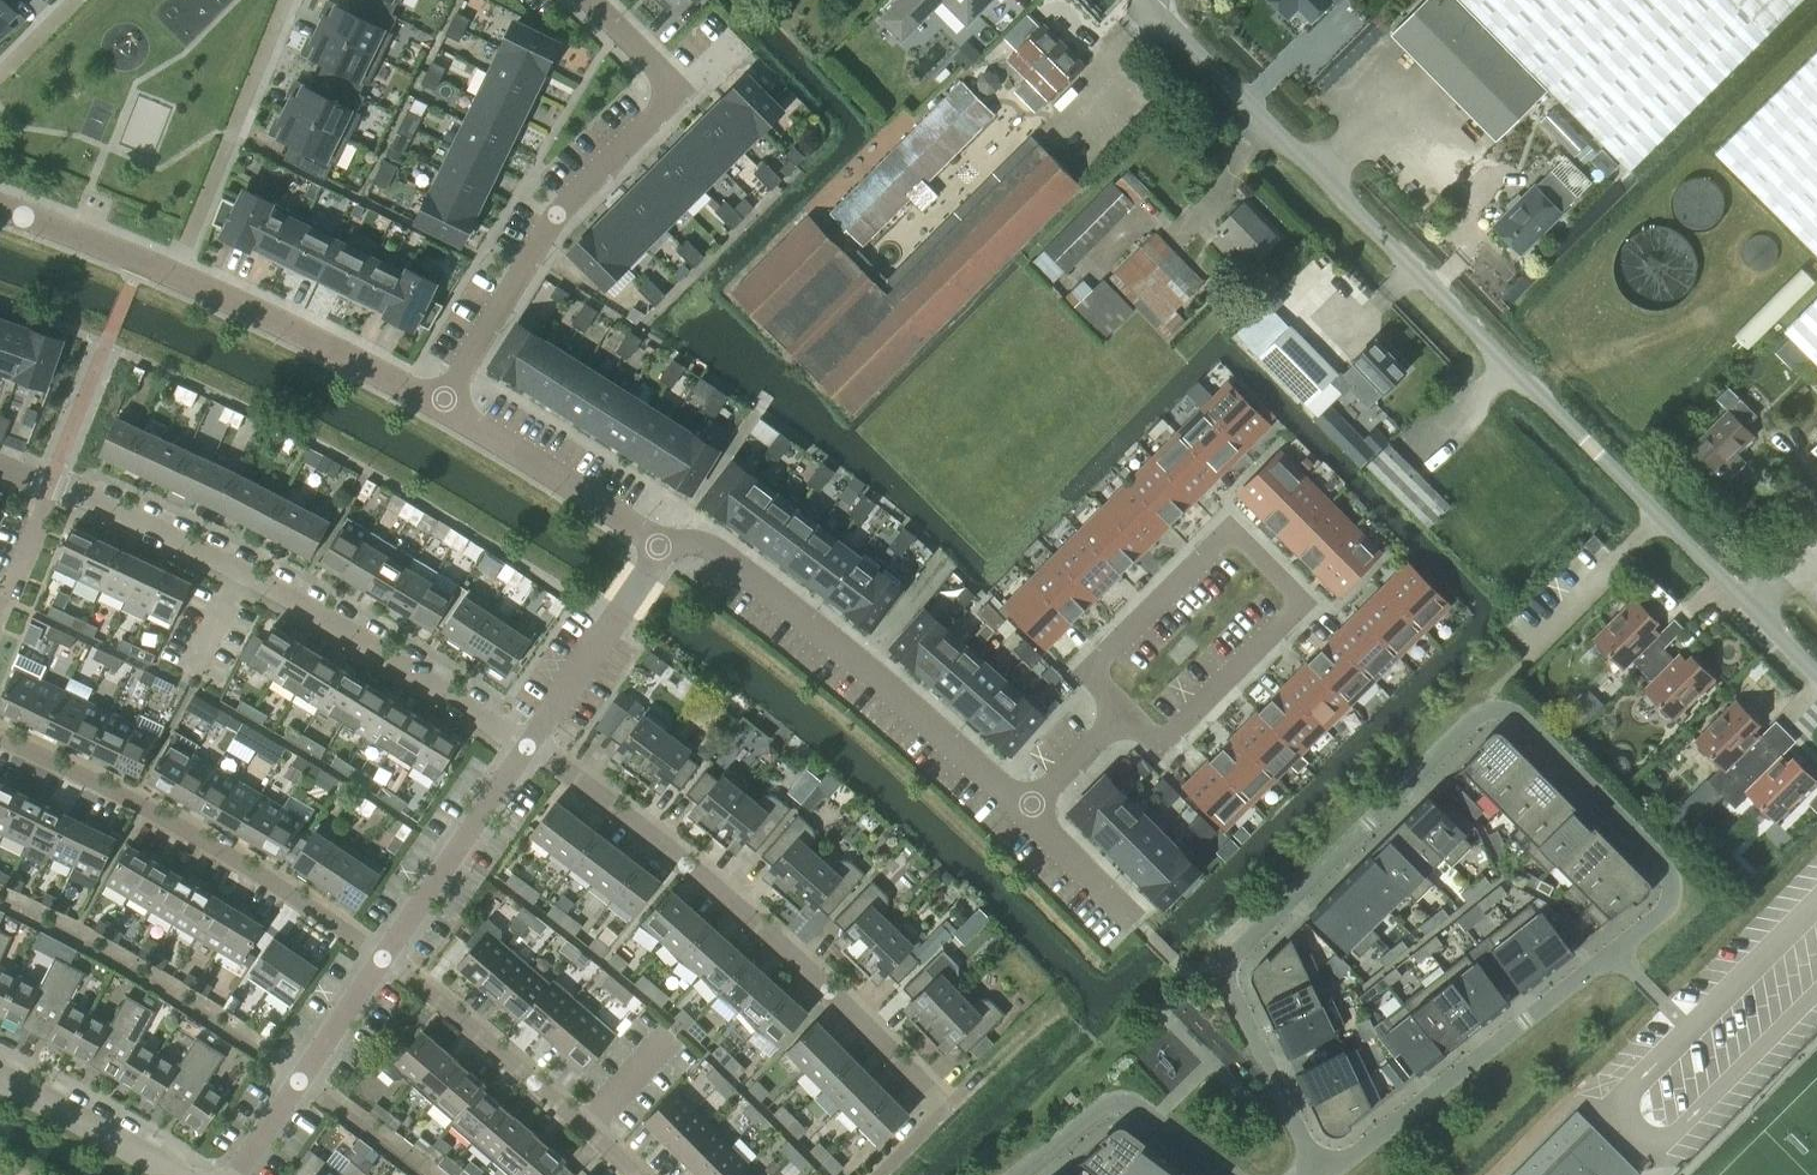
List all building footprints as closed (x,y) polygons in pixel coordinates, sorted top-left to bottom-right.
[(6,21),(16,11),(6,0),(0,0),(0,35),(10,25),(6,21)] [(403,0),(361,0),(361,1),(366,4),(366,3),(390,15),(390,14),(396,2),(401,4),(403,0)] [(881,18),(901,39),(941,0),(900,0),(881,18)] [(967,24),(991,0),(944,0),(967,24)] [(1289,18),(1299,8),(1312,21),(1333,0),(1332,0),(1271,0),(1289,18)] [(1496,140),(1548,89),(1460,0),(1425,0),(1391,33),(1496,140)] [(1548,89),(1630,170),(1802,0),(1460,0),(1548,89)] [(396,16),(390,14),(390,15),(366,3),(366,4),(360,16),(339,6),(332,19),(327,16),(321,29),(381,59),(394,33),(389,30),(396,16)] [(451,23),(464,29),(470,18),(457,12),(451,23)] [(546,71),(547,69),(548,67),(546,66),(550,59),(552,60),(560,43),(517,20),(503,49),(545,70),(546,71)] [(459,40),(464,29),(451,23),(446,34),(459,40)] [(1015,55),(1009,61),(1028,80),(1018,90),(1038,109),(1048,99),(1048,100),(1083,64),(1044,26),(1015,55)] [(369,84),(381,59),(321,29),(315,42),(320,44),(313,57),(335,68),(328,82),(333,84),(334,83),(357,95),(358,94),(364,82),(369,84)] [(971,45),(955,61),(967,73),(983,56),(971,45)] [(533,93),(545,70),(503,49),(491,73),(533,93)] [(1716,154),(1816,255),(1816,53),(1716,154)] [(427,72),(440,79),(446,68),(433,61),(427,72)] [(980,87),(989,91),(998,89),(1002,81),(1000,72),(991,67),(982,69),(978,78),(980,87)] [(435,89),(440,79),(427,72),(422,83),(435,89)] [(521,118),(526,108),(533,93),(491,73),(479,97),(521,118)] [(727,98),(760,131),(782,110),(747,75),(734,88),(736,89),(730,95),(729,94),(726,96),(727,98)] [(363,97),(358,94),(357,95),(334,83),(333,84),(327,96),(306,86),(300,99),(294,96),(288,109),(349,139),(362,113),(356,110),(363,97)] [(850,232),(863,245),(994,114),(963,83),(831,214),(842,225),(831,236),(810,215),(733,293),(853,413),(1082,185),(1039,143),(888,294),(838,244),(850,232)] [(509,142),(521,119),(521,118),(479,97),(467,122),(509,142)] [(709,116),(742,149),(760,131),(727,98),(709,116)] [(336,165),(349,139),(288,109),(282,122),(287,124),(281,138),(302,148),(296,162),(325,176),(331,162),(336,165)] [(421,117),(409,110),(403,121),(416,128),(421,117)] [(722,169),(742,149),(709,116),(689,135),(722,169)] [(411,138),(416,128),(403,121),(398,132),(411,138)] [(497,167),(502,157),(509,142),(467,122),(455,147),(497,167)] [(670,154),(703,188),(722,169),(689,135),(670,154)] [(785,155),(796,166),(805,157),(794,146),(785,155)] [(1596,153),(1589,146),(1577,158),(1584,165),(1596,153)] [(485,192),(497,168),(497,167),(455,147),(443,171),(485,192)] [(650,174),(684,207),(703,188),(670,154),(650,174)] [(1616,166),(1603,154),(1596,161),(1608,174),(1616,166)] [(397,166),(385,160),(384,160),(379,170),(392,177),(397,166)] [(763,180),(773,170),(765,162),(755,172),(763,180)] [(1135,204),(1149,190),(1150,190),(1130,169),(1114,183),(1135,204)] [(387,188),(392,177),(379,170),(374,181),(387,188)] [(772,189),(777,184),(782,179),(773,170),(763,180),(772,189)] [(474,215),(478,206),(485,192),(443,171),(432,195),(470,214),(471,213),(474,215)] [(1535,185),(1495,225),(1522,253),(1562,213),(1577,198),(1550,171),(1535,185)] [(631,193),(665,226),(684,207),(650,174),(631,193)] [(1136,204),(1135,204),(1114,183),(1113,181),(1044,249),(1045,250),(1031,265),(1052,284),(1065,270),(1067,273),(1136,204)] [(249,249),(252,243),(273,201),(276,195),(250,182),(239,204),(223,196),(213,223),(227,229),(223,236),(249,249)] [(612,212),(646,245),(665,226),(631,193),(612,212)] [(474,215),(471,213),(470,214),(432,195),(419,221),(462,243),(470,226),(469,226),(472,218),(474,219),(476,215),(474,215)] [(724,219),(734,208),(726,200),(716,211),(724,219)] [(283,265),(306,218),(273,201),(252,243),(263,248),(260,254),(283,265)] [(1253,263),(1279,239),(1244,204),(1220,228),(1224,232),(1214,242),(1228,257),(1238,247),(1253,263)] [(733,227),(743,217),(734,208),(724,219),(733,227)] [(627,264),(644,246),(646,245),(612,212),(594,231),(593,231),(627,264)] [(341,235),(306,218),(283,265),(306,276),(309,270),(321,276),(341,235)] [(593,231),(594,231),(592,230),(590,232),(591,234),(585,240),(584,238),(571,251),(605,286),(627,264),(593,231)] [(1157,231),(1109,277),(1168,339),(1187,322),(1176,310),(1205,281),(1157,231)] [(377,253),(376,252),(341,235),(321,276),(333,282),(330,288),(353,299),(373,258),(374,259),(377,253)] [(685,257),(695,247),(687,239),(677,249),(685,257)] [(694,266),(704,256),(695,247),(685,257),(694,266)] [(407,275),(374,259),(373,258),(353,299),(376,310),(379,304),(390,310),(407,275)] [(430,328),(444,304),(428,296),(439,275),(413,262),(407,275),(390,310),(387,316),(413,328),(416,322),(430,328)] [(647,296),(657,286),(649,278),(639,288),(647,296)] [(1135,310),(1104,278),(1093,288),(1083,278),(1065,296),(1105,338),(1135,310)] [(563,303),(570,293),(558,285),(551,295),(563,303)] [(647,296),(656,304),(665,295),(657,286),(647,296)] [(1785,332),(1816,364),(1816,300),(1785,332)] [(591,321),(598,311),(585,303),(579,313),(591,321)] [(573,323),(585,331),(591,321),(579,313),(573,323)] [(35,330),(32,329),(16,325),(15,329),(6,326),(8,322),(6,322),(0,338),(0,369),(18,375),(35,330)] [(541,339),(540,338),(518,324),(492,365),(496,368),(497,366),(513,376),(512,378),(516,381),(517,379),(541,339)] [(1340,390),(1330,381),(1338,373),(1292,326),(1260,357),(1306,404),(1307,403),(1317,414),(1340,390)] [(46,385),(47,385),(62,339),(57,338),(57,340),(36,332),(37,331),(35,330),(18,375),(46,385)] [(635,349),(642,339),(629,331),(623,341),(635,349)] [(517,379),(537,392),(562,353),(541,339),(517,379)] [(1369,408),(1384,393),(1408,371),(1377,339),(1354,361),(1355,362),(1343,374),(1354,384),(1350,388),(1369,408)] [(617,351),(629,359),(635,349),(623,341),(617,351)] [(537,392),(559,406),(584,366),(562,353),(537,392)] [(679,376),(685,366),(673,359),(666,369),(679,376)] [(139,384),(145,370),(135,366),(129,380),(139,384)] [(573,415),(581,420),(606,380),(584,366),(559,406),(573,415)] [(660,379),(672,387),(679,376),(666,369),(660,379)] [(581,420),(603,434),(628,394),(606,380),(581,420)] [(182,403),(188,389),(178,384),(172,398),(182,403)] [(1203,410),(1242,449),(1249,443),(1244,438),(1249,433),(1254,438),(1268,423),(1229,384),(1203,410)] [(722,405),(728,395),(716,388),(710,398),(722,405)] [(188,389),(182,403),(191,407),(198,393),(188,389)] [(603,434),(625,448),(650,408),(628,394),(603,434)] [(703,408),(715,415),(722,405),(710,398),(703,408)] [(1693,445),(1727,479),(1746,461),(1737,452),(1754,435),(1746,427),(1758,415),(1740,398),(1729,410),(1729,409),(1693,445)] [(228,424),(235,410),(225,406),(219,420),(228,424)] [(34,426),(39,411),(28,408),(23,422),(34,426)] [(625,448),(646,461),(672,421),(650,408),(625,448)] [(235,410),(228,424),(238,429),(244,415),(235,410)] [(1237,455),(1242,449),(1203,410),(1179,435),(1218,474),(1232,460),(1227,455),(1232,450),(1237,455)] [(4,416),(0,415),(0,426),(7,429),(11,419),(4,416)] [(141,428),(116,417),(100,454),(124,465),(141,428)] [(668,475),(693,435),(672,421),(646,461),(668,475)] [(148,476),(165,439),(141,428),(124,465),(148,476)] [(1376,429),(1364,441),(1377,453),(1388,441),(1376,429)] [(280,449),(286,435),(277,431),(270,445),(280,449)] [(785,450),(792,441),(781,432),(773,442),(785,450)] [(286,435),(280,449),(289,454),(296,440),(286,435)] [(717,450),(694,435),(693,435),(668,475),(667,476),(671,479),(672,477),(688,487),(687,489),(691,491),(717,450)] [(1212,479),(1218,474),(1179,435),(1154,459),(1193,498),(1207,484),(1202,479),(1207,474),(1212,479)] [(171,487),(188,450),(165,439),(148,476),(171,487)] [(766,451),(778,460),(785,450),(773,442),(766,451)] [(1388,442),(1366,465),(1429,527),(1451,505),(1388,442)] [(195,497),(212,461),(188,450),(171,487),(195,497)] [(1265,518),(1304,478),(1279,453),(1240,492),(1255,507),(1260,502),(1265,507),(1260,512),(1265,517),(1265,518)] [(325,473),(332,459),(323,454),(316,468),(325,473)] [(334,478),(342,464),(332,459),(325,473),(334,478)] [(1188,504),(1193,498),(1154,459),(1129,484),(1168,523),(1169,522),(1170,524),(1184,510),(1178,504),(1183,498),(1188,504)] [(236,472),(212,461),(195,497),(218,508),(236,472)] [(761,472),(760,471),(759,470),(754,477),(733,462),(703,500),(707,504),(709,502),(724,513),(722,515),(726,518),(727,517),(727,516),(761,472)] [(827,481),(834,471),(823,463),(815,472),(827,481)] [(241,520),(260,485),(236,472),(218,508),(241,520)] [(781,487),(780,487),(761,472),(727,516),(727,517),(747,532),(781,487)] [(808,482),(820,490),(827,481),(815,472),(808,482)] [(855,476),(849,484),(859,492),(865,484),(855,476)] [(376,484),(367,478),(360,492),(369,497),(376,484)] [(1329,503),(1305,479),(1304,478),(1265,518),(1265,517),(1264,519),(1278,533),(1284,526),(1289,531),(1284,536),(1290,543),(1329,503)] [(1163,528),(1168,523),(1129,484),(1106,508),(1144,547),(1158,533),(1153,528),(1158,523),(1163,528)] [(265,532),(283,497),(260,485),(241,520),(265,532)] [(797,510),(802,504),(781,487),(747,532),(767,547),(796,509),(797,510)] [(868,512),(875,503),(864,494),(857,503),(868,512)] [(288,544),(306,508),(283,497),(265,532),(288,544)] [(408,520),(416,507),(407,501),(399,514),(408,520)] [(849,513),(861,522),(868,512),(857,503),(849,513)] [(1354,528),(1329,503),(1290,543),(1296,548),(1301,543),(1306,548),(1300,555),(1314,569),(1315,567),(1354,528)] [(416,507),(408,520),(417,525),(425,512),(416,507)] [(288,544),(312,557),(330,521),(306,508),(288,544)] [(1138,553),(1144,547),(1106,508),(1081,533),(1119,572),(1121,573),(1135,559),(1128,553),(1133,548),(1138,553)] [(816,525),(797,510),(796,509),(767,547),(788,563),(816,525)] [(344,576),(370,530),(347,517),(320,561),(344,576)] [(808,578),(837,541),(836,540),(816,525),(788,563),(808,578)] [(78,578),(97,538),(73,527),(54,567),(78,578)] [(452,546),(460,533),(451,527),(443,540),(452,546)] [(908,545),(916,535),(904,527),(897,536),(908,545)] [(1340,592),(1379,553),(1354,528),(1315,567),(1320,573),(1325,568),(1330,573),(1325,578),(1340,592)] [(366,589),(386,554),(392,544),(370,530),(344,576),(366,589)] [(460,533),(452,546),(461,552),(469,539),(460,533)] [(864,551),(863,550),(841,533),(836,540),(837,541),(808,578),(829,594),(857,556),(859,557),(864,551)] [(1114,577),(1119,572),(1081,533),(1056,557),(1095,596),(1109,582),(1104,577),(1109,572),(1114,577)] [(1594,534),(1585,544),(1595,553),(1604,543),(1594,534)] [(890,546),(901,555),(908,545),(897,536),(890,546)] [(102,589),(121,549),(97,538),(78,578),(102,589)] [(388,602),(409,568),(415,557),(392,544),(386,554),(366,589),(388,602)] [(857,556),(829,594),(849,609),(877,571),(885,562),(865,546),(862,549),(863,550),(864,551),(859,557),(857,556)] [(125,600),(144,560),(121,549),(102,589),(125,600)] [(410,616),(431,581),(437,571),(415,557),(409,568),(388,602),(410,616)] [(1089,602),(1095,596),(1056,557),(1031,581),(1070,621),(1072,622),(1086,608),(1079,602),(1085,596),(1089,602)] [(149,611),(168,571),(144,560),(125,600),(149,611)] [(849,609),(848,610),(852,613),(853,612),(868,623),(867,625),(871,628),(900,589),(908,579),(885,562),(877,571),(849,609)] [(507,582),(515,569),(506,563),(498,576),(507,582)] [(1421,630),(1423,629),(1448,604),(1409,564),(1395,579),(1400,584),(1395,589),(1389,584),(1383,591),(1421,630)] [(515,587),(524,575),(515,569),(507,582),(515,587)] [(168,571),(149,611),(173,623),(192,582),(168,571)] [(433,630),(454,595),(460,585),(437,571),(431,581),(410,616),(433,630)] [(1065,626),(1070,621),(1031,581),(1006,606),(1045,645),(1060,631),(1055,626),(1060,621),(1065,626)] [(965,605),(975,595),(966,587),(956,597),(965,605)] [(462,648),(492,603),(469,588),(442,629),(449,633),(446,638),(462,648)] [(1397,654),(1421,630),(1383,591),(1378,596),(1383,601),(1378,606),(1373,601),(1358,615),(1397,654)] [(557,616),(566,603),(557,597),(548,610),(557,616)] [(1635,598),(1595,638),(1596,640),(1596,646),(1603,652),(1608,652),(1624,668),(1633,660),(1643,670),(1665,649),(1654,638),(1660,633),(1653,627),(1658,622),(1635,598)] [(997,611),(997,610),(988,602),(978,612),(987,621),(997,611)] [(487,658),(514,617),(492,603),(462,648),(477,659),(481,654),(487,658)] [(59,620),(63,610),(52,605),(47,614),(59,620)] [(87,621),(63,611),(63,610),(59,620),(82,631),(87,621)] [(946,629),(945,628),(925,610),(892,647),(896,650),(897,648),(912,661),(910,662),(914,666),(915,665),(946,629)] [(995,629),(1005,619),(997,611),(987,621),(995,629)] [(1372,679),(1397,654),(1358,615),(1353,620),(1358,625),(1353,630),(1348,625),(1334,640),(1372,679)] [(506,678),(536,632),(514,617),(487,658),(493,662),(489,667),(506,678)] [(82,631),(94,637),(98,627),(87,621),(82,631)] [(273,678),(300,634),(290,627),(286,633),(273,625),(249,663),(273,678)] [(58,642),(63,631),(51,626),(46,636),(58,642)] [(915,665),(934,681),(965,646),(946,629),(915,665)] [(71,647),(76,637),(63,631),(58,642),(71,647)] [(296,692),(320,654),(307,646),(311,640),(300,634),(273,678),(296,692)] [(129,653),(133,644),(122,638),(118,648),(129,653)] [(1034,647),(1033,647),(1025,639),(1015,649),(1023,658),(1034,647)] [(1348,703),(1372,679),(1334,640),(1329,645),(1334,650),(1328,655),(1322,648),(1308,662),(1310,664),(1309,664),(1348,703)] [(156,655),(145,649),(133,644),(129,653),(140,659),(151,664),(156,655)] [(953,698),(984,663),(965,646),(934,681),(953,698)] [(1032,666),(1042,656),(1034,647),(1023,658),(1032,666)] [(105,664),(110,653),(97,648),(93,658),(105,664)] [(1665,649),(1643,670),(1653,681),(1645,689),(1660,704),(1660,709),(1666,716),(1672,716),(1675,719),(1715,679),(1692,655),(1687,660),(1680,654),(1675,659),(1665,649)] [(41,679),(47,666),(19,652),(12,667),(16,669),(0,703),(0,708),(13,714),(10,720),(20,724),(41,679)] [(118,670),(122,659),(110,653),(105,664),(118,670)] [(320,707),(347,663),(337,656),(333,662),(320,654),(296,692),(320,707)] [(343,721),(366,683),(354,675),(357,669),(347,663),(320,707),(343,721)] [(972,715),(1004,680),(1002,679),(984,663),(953,698),(972,715)] [(1324,728),(1348,703),(1309,664),(1304,669),(1309,674),(1304,679),(1299,674),(1285,689),(1324,728)] [(1053,684),(1062,676),(1052,666),(1043,674),(1053,684)] [(152,686),(157,676),(144,670),(140,680),(152,686)] [(991,731),(1028,690),(1008,672),(1002,679),(1004,680),(972,715),(991,731)] [(165,692),(169,682),(157,676),(152,686),(165,692)] [(46,729),(64,690),(41,679),(20,724),(29,728),(31,723),(46,729)] [(366,736),(393,692),(383,685),(379,691),(366,683),(343,721),(366,736)] [(1299,752),(1324,728),(1285,689),(1279,694),(1284,699),(1279,704),(1273,698),(1259,711),(1260,713),(1299,752)] [(1565,712),(1579,726),(1602,704),(1588,689),(1565,712)] [(87,701),(64,690),(46,729),(60,736),(57,742),(66,746),(87,701)] [(1049,709),(1029,691),(1028,690),(991,731),(990,733),(993,736),(994,734),(1009,747),(1007,748),(1011,752),(1049,709)] [(389,750),(413,712),(400,704),(404,698),(393,692),(366,736),(389,750)] [(220,709),(208,702),(194,694),(186,709),(210,722),(213,718),(214,719),(220,709)] [(249,717),(255,707),(242,700),(236,709),(249,717)] [(1736,700),(1696,740),(1697,742),(1697,747),(1704,753),(1709,754),(1723,767),(1709,781),(1722,795),(1766,751),(1756,741),(1761,735),(1755,729),(1760,724),(1736,700)] [(93,752),(111,713),(87,701),(66,746),(75,750),(78,745),(93,752)] [(612,731),(609,736),(621,745),(614,755),(621,760),(620,762),(636,774),(668,732),(674,723),(650,705),(644,714),(639,720),(627,711),(621,719),(612,731)] [(262,724),(268,715),(255,707),(249,717),(262,724)] [(226,726),(232,716),(220,709),(214,719),(226,726)] [(430,714),(426,720),(413,712),(389,750),(384,758),(402,769),(407,772),(408,773),(413,765),(440,720),(430,714)] [(134,724),(111,713),(93,752),(107,758),(104,764),(113,768),(134,724)] [(140,774),(158,736),(160,737),(166,725),(139,713),(134,724),(113,768),(122,772),(125,767),(140,774)] [(1275,776),(1299,752),(1260,713),(1255,718),(1260,723),(1255,728),(1250,723),(1236,737),(1275,776)] [(440,720),(413,765),(437,779),(460,741),(447,733),(450,727),(440,720)] [(259,745),(265,735),(242,722),(234,737),(256,750),(259,745)] [(298,745),(303,735),(289,727),(284,736),(298,745)] [(193,754),(192,754),(198,743),(177,732),(171,742),(170,741),(148,778),(163,787),(160,792),(168,797),(193,754)] [(668,732),(636,774),(653,786),(654,785),(661,790),(668,780),(681,789),(700,764),(687,755),(691,749),(668,732)] [(286,748),(277,742),(265,735),(259,745),(260,745),(255,753),(277,765),(286,748)] [(325,748),(315,742),(303,735),(298,745),(320,758),(325,748)] [(1519,755),(1501,736),(1500,735),(1498,735),(1496,735),(1495,736),(1462,768),(1484,790),(1519,755)] [(1250,801),(1275,776),(1236,737),(1230,743),(1235,748),(1230,753),(1224,746),(1210,760),(1211,762),(1250,801)] [(762,753),(771,760),(778,752),(770,745),(762,753)] [(1766,751),(1722,795),(1736,808),(1750,794),(1761,806),(1761,811),(1768,818),(1773,818),(1776,821),(1816,781),(1793,757),(1788,762),(1782,756),(1776,761),(1766,751)] [(216,768),(193,755),(193,754),(168,797),(177,802),(180,797),(194,805),(216,768)] [(304,771),(309,761),(298,754),(292,764),(304,771)] [(343,772),(349,763),(337,755),(331,764),(343,772)] [(1502,808),(1538,773),(1519,755),(1484,790),(1502,808)] [(1629,762),(1625,756),(1618,756),(1612,760),(1612,766),(1616,772),(1624,773),(1629,768),(1629,762)] [(1145,776),(1153,767),(1143,757),(1135,766),(1145,776)] [(309,761),(304,771),(316,778),(321,768),(309,761)] [(1225,826),(1250,801),(1211,762),(1206,767),(1211,772),(1206,777),(1201,772),(1186,787),(1225,826)] [(356,781),(362,772),(349,763),(343,772),(356,781)] [(213,823),(238,781),(216,768),(194,805),(208,813),(205,818),(213,823)] [(726,770),(723,774),(718,779),(706,770),(686,794),(698,804),(691,813),(697,819),(696,820),(712,834),(745,792),(749,789),(748,787),(747,785),(745,781),(744,779),(741,776),(738,773),(734,771),(732,771),(730,770),(726,770)] [(1520,827),(1556,792),(1538,773),(1502,808),(1520,827)] [(337,789),(342,782),(331,775),(326,782),(337,789)] [(1125,797),(1125,796),(1105,776),(1071,811),(1074,814),(1076,813),(1089,826),(1088,828),(1091,831),(1092,830),(1125,797)] [(22,794),(8,787),(11,781),(2,777),(0,781),(0,831),(4,832),(22,794)] [(1161,796),(1171,786),(1163,777),(1153,787),(1161,796)] [(804,799),(815,786),(807,779),(796,792),(804,799)] [(239,831),(260,794),(238,781),(213,823),(222,828),(225,823),(239,831)] [(342,782),(337,789),(347,796),(352,789),(342,782)] [(390,790),(382,785),(376,794),(389,802),(394,793),(390,790)] [(815,786),(804,799),(813,807),(824,794),(815,786)] [(1180,794),(1172,786),(1171,786),(1161,796),(1170,804),(1180,794)] [(1466,807),(1473,801),(1463,790),(1456,797),(1466,807)] [(360,812),(369,798),(360,792),(351,805),(360,812)] [(758,803),(746,793),(745,792),(712,834),(728,847),(729,845),(736,851),(744,841),(756,851),(791,808),(777,796),(772,794),(766,795),(758,803)] [(1530,853),(1574,810),(1556,792),(1520,827),(1512,835),(1530,853)] [(315,808),(291,793),(283,807),(258,849),(267,854),(270,849),(284,858),(305,822),(307,822),(315,808)] [(402,811),(407,802),(394,793),(389,802),(402,811)] [(27,844),(49,799),(39,795),(37,800),(22,794),(4,832),(27,844)] [(283,807),(260,794),(239,831),(252,839),(249,844),(258,849),(283,807)] [(1681,835),(1708,809),(1693,794),(1666,820),(1681,835)] [(1092,830),(1109,847),(1143,814),(1125,797),(1092,830)] [(369,818),(378,804),(369,798),(360,812),(369,818)] [(51,855),(69,816),(55,809),(58,803),(49,799),(27,844),(25,851),(26,854),(28,856),(31,858),(34,860),(37,861),(40,862),(43,862),(46,862),(50,854),(51,855)] [(1473,845),(1464,836),(1474,826),(1448,799),(1438,809),(1429,801),(1410,820),(1445,856),(1444,857),(1452,865),(1473,845)] [(551,850),(577,816),(556,800),(531,834),(551,850)] [(1473,801),(1466,807),(1477,818),(1484,811),(1473,801)] [(1556,863),(1592,829),(1574,810),(1530,853),(1548,872),(1556,863)] [(815,831),(812,826),(798,814),(761,855),(773,866),(765,875),(771,881),(770,882),(785,896),(821,857),(809,846),(815,836),(815,831)] [(1161,832),(1160,831),(1143,814),(1109,847),(1127,865),(1161,832)] [(1198,832),(1208,822),(1200,814),(1190,824),(1198,832)] [(84,823),(69,816),(51,855),(74,866),(96,822),(86,817),(84,823)] [(572,866),(598,832),(577,816),(551,850),(572,866)] [(1427,874),(1444,857),(1445,856),(1410,820),(1391,838),(1427,874)] [(96,822),(74,866),(98,877),(117,839),(102,831),(104,826),(96,822)] [(1217,831),(1208,822),(1198,832),(1206,841),(1217,831)] [(395,836),(402,841),(403,841),(412,828),(403,823),(395,836)] [(318,824),(292,863),(299,868),(296,873),(312,883),(341,839),(318,824)] [(1148,880),(1185,844),(1166,825),(1160,831),(1161,832),(1127,865),(1145,883),(1148,880)] [(1575,882),(1610,847),(1592,829),(1556,863),(1575,882)] [(1495,847),(1504,843),(1498,830),(1489,834),(1495,847)] [(593,882),(619,848),(598,832),(572,866),(593,882)] [(1435,882),(1427,874),(1391,838),(1373,857),(1408,892),(1416,900),(1435,882)] [(341,839),(312,883),(327,893),(330,888),(336,893),(363,853),(341,839)] [(1504,843),(1495,847),(1501,860),(1510,856),(1504,843)] [(1164,905),(1205,864),(1185,844),(1148,880),(1145,883),(1147,885),(1146,886),(1148,888),(1149,886),(1162,900),(1161,901),(1164,905)] [(129,896),(155,853),(146,848),(143,853),(129,845),(106,882),(129,896)] [(1593,900),(1629,865),(1610,847),(1575,882),(1593,900)] [(614,898),(640,864),(619,848),(593,882),(614,898)] [(152,909),(174,872),(160,864),(163,858),(155,853),(129,896),(152,909)] [(363,853),(336,893),(342,897),(339,901),(356,912),(385,868),(363,853)] [(866,874),(852,862),(847,859),(841,859),(832,867),(821,857),(785,896),(801,910),(802,908),(809,914),(817,905),(829,915),(866,874)] [(1390,910),(1408,892),(1373,857),(1354,875),(1390,910)] [(635,914),(661,880),(640,864),(614,898),(635,914)] [(1647,884),(1646,883),(1629,865),(1593,900),(1585,909),(1601,925),(1646,890),(1647,889),(1648,888),(1648,887),(1648,886),(1647,884)] [(12,876),(0,870),(0,882),(7,886),(12,876)] [(187,880),(174,872),(152,909),(174,922),(199,880),(191,875),(187,880)] [(519,893),(527,883),(513,872),(506,882),(519,893)] [(1524,881),(1536,888),(1540,880),(1528,873),(1524,881)] [(1371,929),(1373,927),(1390,910),(1354,875),(1336,893),(1371,929)] [(1473,884),(1480,893),(1491,883),(1484,875),(1473,884)] [(20,892),(25,882),(12,876),(7,886),(20,892)] [(218,898),(205,890),(208,885),(199,880),(174,922),(196,935),(218,898)] [(856,962),(893,924),(882,913),(889,904),(889,898),(886,893),(873,880),(834,920),(845,931),(836,940),(842,946),(841,947),(856,962)] [(1551,895),(1555,887),(1540,880),(1536,888),(1551,895)] [(519,893),(534,903),(541,893),(527,883),(519,893)] [(1468,903),(1480,893),(1473,884),(1460,894),(1468,903)] [(1489,894),(1495,901),(1506,892),(1500,885),(1489,894)] [(662,941),(691,907),(672,889),(640,924),(639,925),(662,941)] [(54,908),(59,898),(46,892),(42,902),(54,908)] [(1381,936),(1373,927),(1371,929),(1336,893),(1316,912),(1360,956),(1381,936)] [(1482,911),(1494,902),(1495,901),(1489,894),(1476,904),(1482,911)] [(59,898),(54,908),(66,914),(71,904),(59,898)] [(219,949),(244,906),(235,901),(232,906),(218,898),(196,935),(219,949)] [(1556,914),(1548,904),(1538,911),(1531,902),(1509,919),(1547,968),(1580,942),(1576,937),(1566,925),(1557,913),(1556,914)] [(561,924),(569,914),(555,903),(547,913),(561,924)] [(253,911),(244,906),(219,949),(242,962),(263,925),(250,917),(253,911)] [(522,933),(528,925),(535,915),(523,906),(516,916),(512,921),(513,926),(522,933)] [(711,924),(691,907),(662,941),(679,961),(711,924)] [(1431,917),(1438,925),(1450,915),(1443,907),(1431,917)] [(1557,913),(1566,925),(1574,919),(1564,907),(1557,913)] [(569,914),(561,924),(575,935),(582,925),(569,914)] [(535,915),(528,925),(541,935),(548,925),(535,915)] [(478,983),(510,947),(500,938),(502,936),(501,929),(490,919),(488,917),(466,943),(472,947),(457,965),(478,983)] [(1426,934),(1438,925),(1431,917),(1419,926),(1426,934)] [(106,936),(111,926),(100,919),(94,929),(106,936)] [(1526,985),(1547,968),(1509,919),(1488,936),(1526,985)] [(1576,937),(1583,931),(1574,919),(1566,925),(1576,937)] [(731,942),(711,925),(711,924),(679,961),(700,976),(731,942)] [(887,972),(898,983),(920,961),(909,950),(914,945),(893,924),(856,962),(871,976),(872,975),(878,981),(887,972)] [(117,943),(123,933),(111,926),(106,936),(117,943)] [(12,935),(0,930),(0,962),(12,935)] [(37,941),(41,948),(49,947),(52,940),(48,934),(40,934),(37,941)] [(1424,944),(1430,952),(1442,943),(1436,935),(1424,944)] [(597,936),(589,946),(602,957),(610,947),(597,936)] [(268,993),(301,944),(292,937),(286,945),(274,937),(246,977),(268,993)] [(1267,1002),(1323,975),(1311,952),(1301,957),(1291,937),(1258,971),(1256,972),(1256,973),(1255,975),(1255,976),(1255,977),(1256,978),(1267,1002)] [(571,959),(579,949),(567,939),(559,949),(571,959)] [(1390,949),(1397,957),(1408,947),(1402,939),(1390,949)] [(750,959),(731,942),(700,976),(717,995),(750,959)] [(268,993),(291,1008),(318,967),(306,958),(311,951),(301,944),(268,993)] [(1418,961),(1430,952),(1424,944),(1412,954),(1418,961)] [(150,962),(156,952),(144,945),(138,955),(150,962)] [(499,1001),(531,965),(510,947),(478,983),(499,1001)] [(579,949),(571,959),(584,969),(591,959),(579,949)] [(1385,966),(1397,957),(1390,949),(1379,959),(1385,966)] [(616,951),(608,961),(621,972),(629,962),(616,951)] [(958,967),(957,966),(943,951),(927,967),(926,966),(903,988),(914,999),(905,1008),(911,1014),(910,1015),(924,1030),(962,993),(948,979),(949,979),(951,979),(952,978),(954,978),(955,977),(956,976),(957,975),(958,973),(958,972),(958,970),(958,969),(958,967)] [(162,969),(168,960),(156,952),(150,962),(162,969)] [(1333,970),(1343,961),(1335,953),(1325,963),(1333,970)] [(1483,1018),(1505,1001),(1467,953),(1445,970),(1483,1018)] [(70,964),(55,957),(40,985),(20,975),(0,1015),(21,1026),(23,1023),(36,1030),(70,964)] [(769,977),(750,959),(717,995),(739,1010),(769,977)] [(1333,970),(1340,977),(1349,967),(1343,961),(1333,970)] [(69,1051),(90,1012),(70,1000),(85,972),(70,964),(36,1030),(49,1037),(48,1039),(69,1051)] [(19,975),(0,965),(0,1015),(20,975),(19,975)] [(523,1015),(551,982),(531,965),(499,1001),(521,1019),(524,1016),(523,1015)] [(1384,976),(1390,984),(1402,975),(1395,967),(1384,976)] [(1463,1034),(1483,1018),(1445,970),(1425,986),(1463,1034)] [(195,989),(201,979),(189,972),(183,982),(195,989)] [(614,994),(622,984),(610,974),(602,984),(614,994)] [(648,995),(656,985),(643,974),(635,984),(648,995)] [(1278,1025),(1334,998),(1323,975),(1267,1002),(1278,1025)] [(1378,994),(1390,984),(1384,976),(1371,986),(1378,994)] [(756,1030),(788,994),(769,977),(739,1010),(756,1030)] [(524,1016),(544,1033),(575,997),(554,978),(551,982),(523,1015),(524,1016)] [(201,979),(195,989),(207,996),(212,986),(201,979)] [(622,984),(614,994),(626,1004),(634,994),(622,984)] [(656,985),(648,995),(662,1006),(670,997),(656,985)] [(1442,1051),(1463,1034),(1425,986),(1404,1002),(1442,1051)] [(985,1034),(1006,1014),(993,1001),(988,999),(982,998),(973,1005),(962,993),(924,1030),(938,1045),(940,1044),(946,1050),(955,1042),(966,1053),(970,1049),(978,1058),(993,1043),(985,1034)] [(240,1000),(231,994),(223,1007),(232,1013),(240,1000)] [(778,1045),(808,1012),(788,994),(756,1030),(778,1046),(779,1045),(778,1045)] [(104,1067),(141,1003),(127,995),(111,1023),(90,1012),(69,1051),(90,1062),(91,1060),(104,1067)] [(564,1051),(596,1015),(575,997),(544,1033),(564,1051)] [(1334,998),(1278,1025),(1290,1050),(1346,1023),(1334,998)] [(1379,1037),(1394,1056),(1396,1057),(1406,1049),(1421,1067),(1442,1051),(1404,1002),(1374,1026),(1378,1034),(1379,1035),(1377,1036),(1379,1038),(1379,1037)] [(159,1051),(139,1039),(156,1011),(141,1003),(104,1067),(117,1075),(116,1077),(136,1089),(159,1051)] [(687,1029),(696,1020),(683,1008),(675,1017),(687,1029)] [(626,1018),(615,1031),(596,1015),(564,1051),(586,1070),(617,1033),(619,1035),(630,1022),(626,1018)] [(1355,1023),(1359,1032),(1374,1025),(1369,1016),(1355,1023)] [(270,1038),(279,1025),(270,1019),(261,1032),(270,1038)] [(696,1020),(687,1029),(700,1041),(708,1032),(696,1020)] [(806,1069),(836,1039),(817,1020),(787,1050),(806,1069)] [(1378,1034),(1374,1026),(1374,1025),(1359,1032),(1364,1041),(1378,1034)] [(413,1085),(444,1048),(423,1030),(408,1047),(402,1042),(380,1068),(382,1070),(383,1069),(394,1079),(401,1079),(403,1076),(413,1085)] [(171,1108),(211,1045),(197,1036),(179,1064),(159,1051),(136,1089),(157,1102),(158,1099),(171,1108)] [(854,1058),(836,1040),(836,1039),(806,1069),(824,1088),(854,1058)] [(725,1065),(733,1056),(721,1044),(712,1053),(725,1065)] [(221,1113),(229,1101),(225,1098),(227,1095),(207,1081),(225,1054),(211,1045),(171,1108),(183,1116),(182,1118),(202,1132),(217,1111),(221,1113)] [(1360,1079),(1370,1074),(1357,1047),(1302,1074),(1314,1099),(1359,1077),(1360,1079)] [(433,1103),(465,1066),(444,1048),(413,1085),(433,1103)] [(733,1056),(725,1065),(737,1077),(746,1069),(733,1056)] [(1389,1074),(1401,1064),(1396,1057),(1394,1056),(1383,1065),(1389,1074)] [(873,1076),(854,1058),(824,1088),(843,1107),(873,1076)] [(482,1088),(483,1088),(486,1085),(465,1066),(433,1103),(453,1120),(454,1120),(482,1088)] [(717,1086),(725,1078),(715,1067),(706,1075),(717,1086)] [(1359,1077),(1314,1099),(1326,1125),(1327,1127),(1329,1128),(1331,1130),(1333,1131),(1336,1131),(1338,1131),(1341,1130),(1343,1129),(1373,1106),(1382,1098),(1370,1074),(1360,1079),(1359,1077)] [(891,1095),(873,1076),(843,1107),(861,1125),(891,1095)] [(725,1078),(717,1086),(728,1097),(736,1089),(725,1078)] [(757,1080),(749,1088),(761,1101),(770,1092),(757,1080)] [(483,1088),(482,1088),(454,1120),(453,1120),(450,1124),(472,1142),(503,1106),(483,1088)] [(663,1139),(694,1109),(675,1090),(645,1120),(663,1139)] [(891,1095),(861,1125),(880,1144),(910,1114),(891,1095)] [(382,1122),(389,1112),(377,1102),(369,1112),(382,1122)] [(754,1122),(762,1114),(752,1103),(744,1112),(754,1122)] [(786,1126),(795,1117),(783,1105),(774,1113),(786,1126)] [(493,1160),(524,1124),(503,1106),(472,1142),(493,1160)] [(712,1127),(694,1109),(663,1139),(682,1158),(712,1127)] [(1638,1170),(1577,1109),(1512,1174),(1632,1174),(1638,1170)] [(382,1122),(394,1131),(402,1121),(389,1112),(382,1122)] [(765,1133),(773,1125),(762,1114),(754,1122),(765,1133)] [(795,1117),(786,1126),(798,1138),(807,1129),(795,1117)] [(544,1141),(524,1124),(493,1160),(510,1174),(516,1174),(544,1141)] [(730,1146),(712,1127),(682,1158),(699,1174),(702,1174),(731,1146),(730,1146)] [(1124,1130),(1123,1130),(1122,1130),(1120,1130),(1119,1130),(1081,1161),(1082,1162),(1100,1174),(1124,1174),(1145,1146),(1124,1130)] [(425,1155),(433,1145),(421,1135),(413,1145),(425,1155)] [(780,1148),(791,1159),(799,1151),(788,1140),(780,1148)] [(545,1141),(544,1141),(516,1174),(576,1174),(563,1163),(566,1160),(545,1141)] [(823,1163),(831,1154),(819,1141),(810,1150),(823,1163)] [(425,1155),(438,1164),(445,1154),(433,1145),(425,1155)] [(748,1164),(731,1146),(702,1174),(739,1174),(746,1169),(746,1168),(749,1165),(748,1164)] [(1166,1162),(1145,1146),(1124,1174),(1156,1174),(1166,1162)] [(359,1166),(351,1160),(340,1173),(313,1151),(294,1174),(352,1174),(359,1166)] [(801,1170),(809,1162),(799,1151),(791,1159),(801,1170)] [(823,1163),(835,1174),(844,1166),(831,1154),(823,1163)] [(366,1172),(372,1164),(365,1159),(359,1166),(352,1174),(365,1174),(367,1173),(366,1172)] [(1166,1162),(1156,1174),(1185,1174),(1166,1162)]
